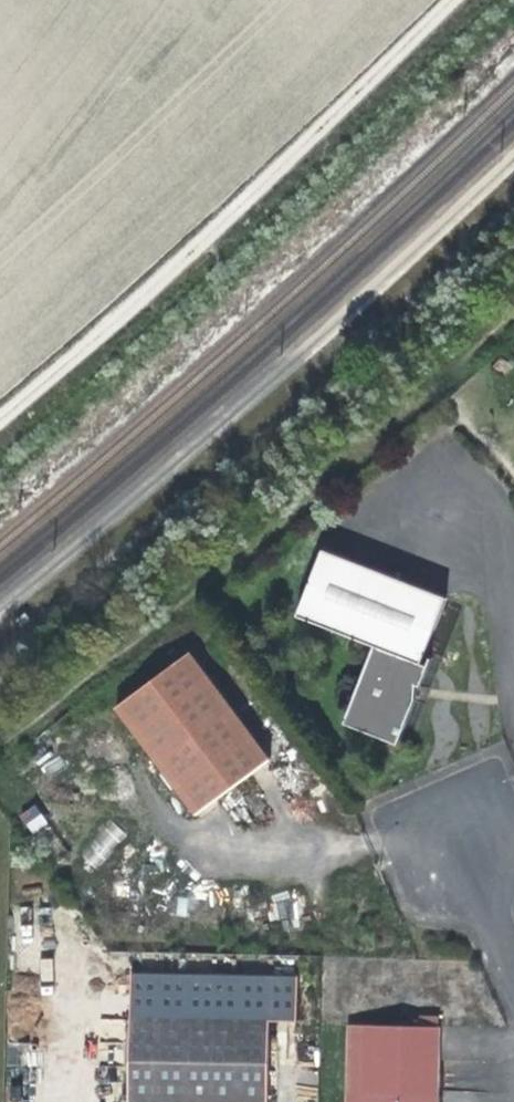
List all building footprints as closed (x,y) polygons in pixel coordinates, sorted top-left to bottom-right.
[(385,641),(428,657),(454,593),(331,544),(305,609),(385,641)] [(438,662),(428,657),(385,641),(356,715),(387,727),(409,736),(425,695),(438,662)] [(278,754),(201,649),(127,703),(203,808),(251,773),(278,754)] [(22,815),(31,832),(45,825),(37,808),(22,815)] [(269,1020),(297,1021),(298,968),(133,963),(129,1101),(177,1101),(177,1100),(218,1101),(247,1101),(267,1101),(269,1020)] [(367,1020),(366,1101),(458,1101),(459,1022),(367,1020)]
